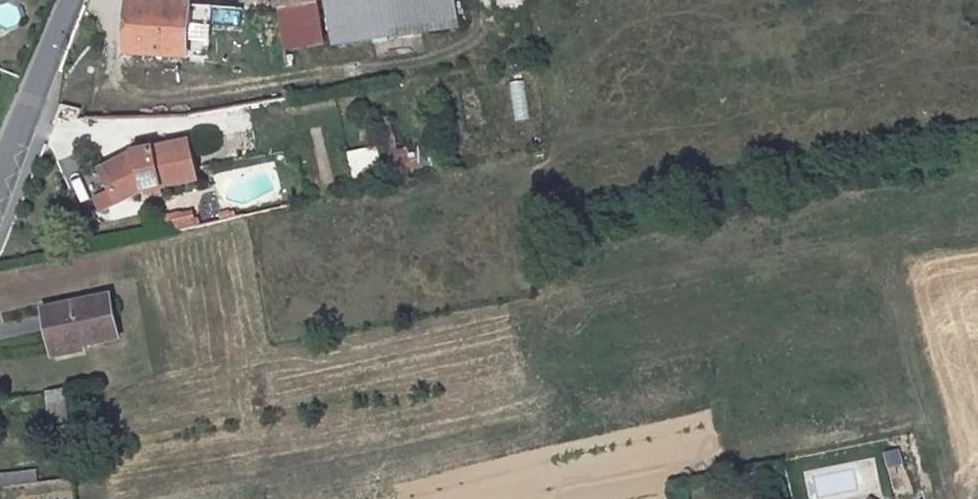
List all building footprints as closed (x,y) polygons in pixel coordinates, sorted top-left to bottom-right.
[(282,8),(320,2),(319,0),(280,0),(282,8)] [(331,4),(338,50),(461,30),(456,0),(330,0),(331,4)] [(192,4),(135,1),(132,54),(189,59),(192,4)] [(126,143),(89,159),(102,187),(130,175),(131,184),(182,175),(175,135),(126,143)] [(380,146),(349,153),(355,178),(386,171),(380,146)] [(420,167),(419,148),(389,150),(390,169),(420,167)] [(171,213),(173,229),(199,226),(198,210),(171,213)] [(111,296),(45,309),(52,349),(84,343),(85,346),(119,339),(111,296)] [(84,343),(52,349),(54,358),(85,351),(85,346),(84,343)] [(71,389),(50,390),(53,425),(73,424),(71,389)] [(40,485),(39,471),(0,473),(0,487),(40,485)]
